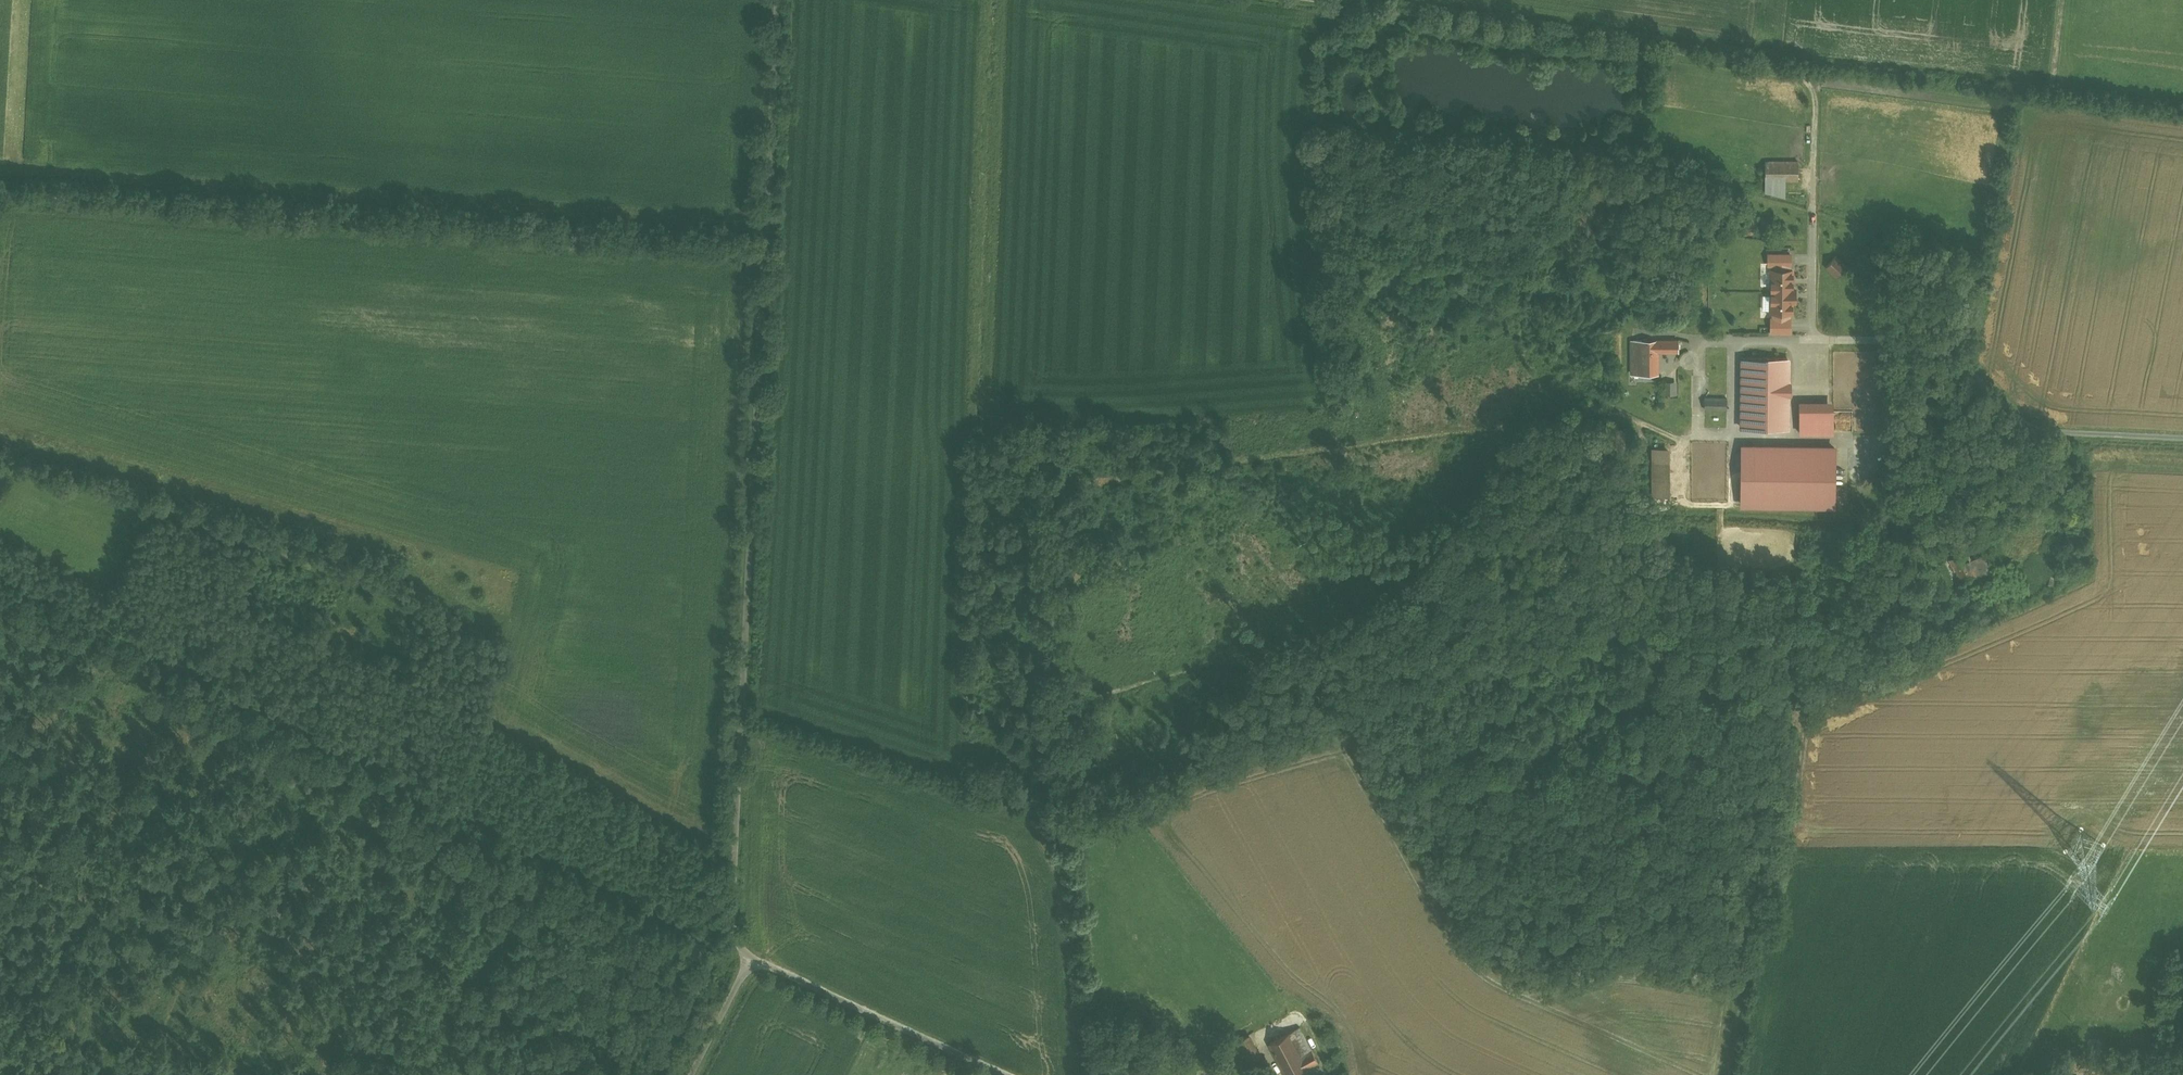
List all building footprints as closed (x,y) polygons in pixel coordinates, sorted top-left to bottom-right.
[(1790,195),(1791,180),(1804,181),(1805,161),(1771,160),(1770,195),(1790,195)] [(1795,255),(1768,255),(1769,335),(1796,335),(1795,255)] [(1836,256),(1826,267),(1837,277),(1847,267),(1836,256)] [(1679,340),(1632,340),(1632,373),(1659,373),(1658,351),(1679,351),(1679,340)] [(1791,358),(1740,358),(1739,427),(1790,427),(1791,358)] [(1686,375),(1672,375),(1672,382),(1664,381),(1663,408),(1685,409),(1686,375)] [(1727,398),(1705,398),(1705,409),(1727,409),(1727,398)] [(1833,409),(1800,409),(1801,432),(1833,433),(1833,409)] [(1836,445),(1740,443),(1739,506),(1835,508),(1836,445)] [(1968,552),(1952,559),(1955,565),(1957,564),(1964,580),(1977,574),(1968,552)] [(1293,1036),(1272,1047),(1283,1067),(1303,1056),(1293,1036)] [(1256,1037),(1242,1044),(1254,1066),(1268,1059),(1256,1037)] [(1283,1067),(1287,1074),(1295,1074),(1309,1068),(1303,1056),(1283,1067)]
